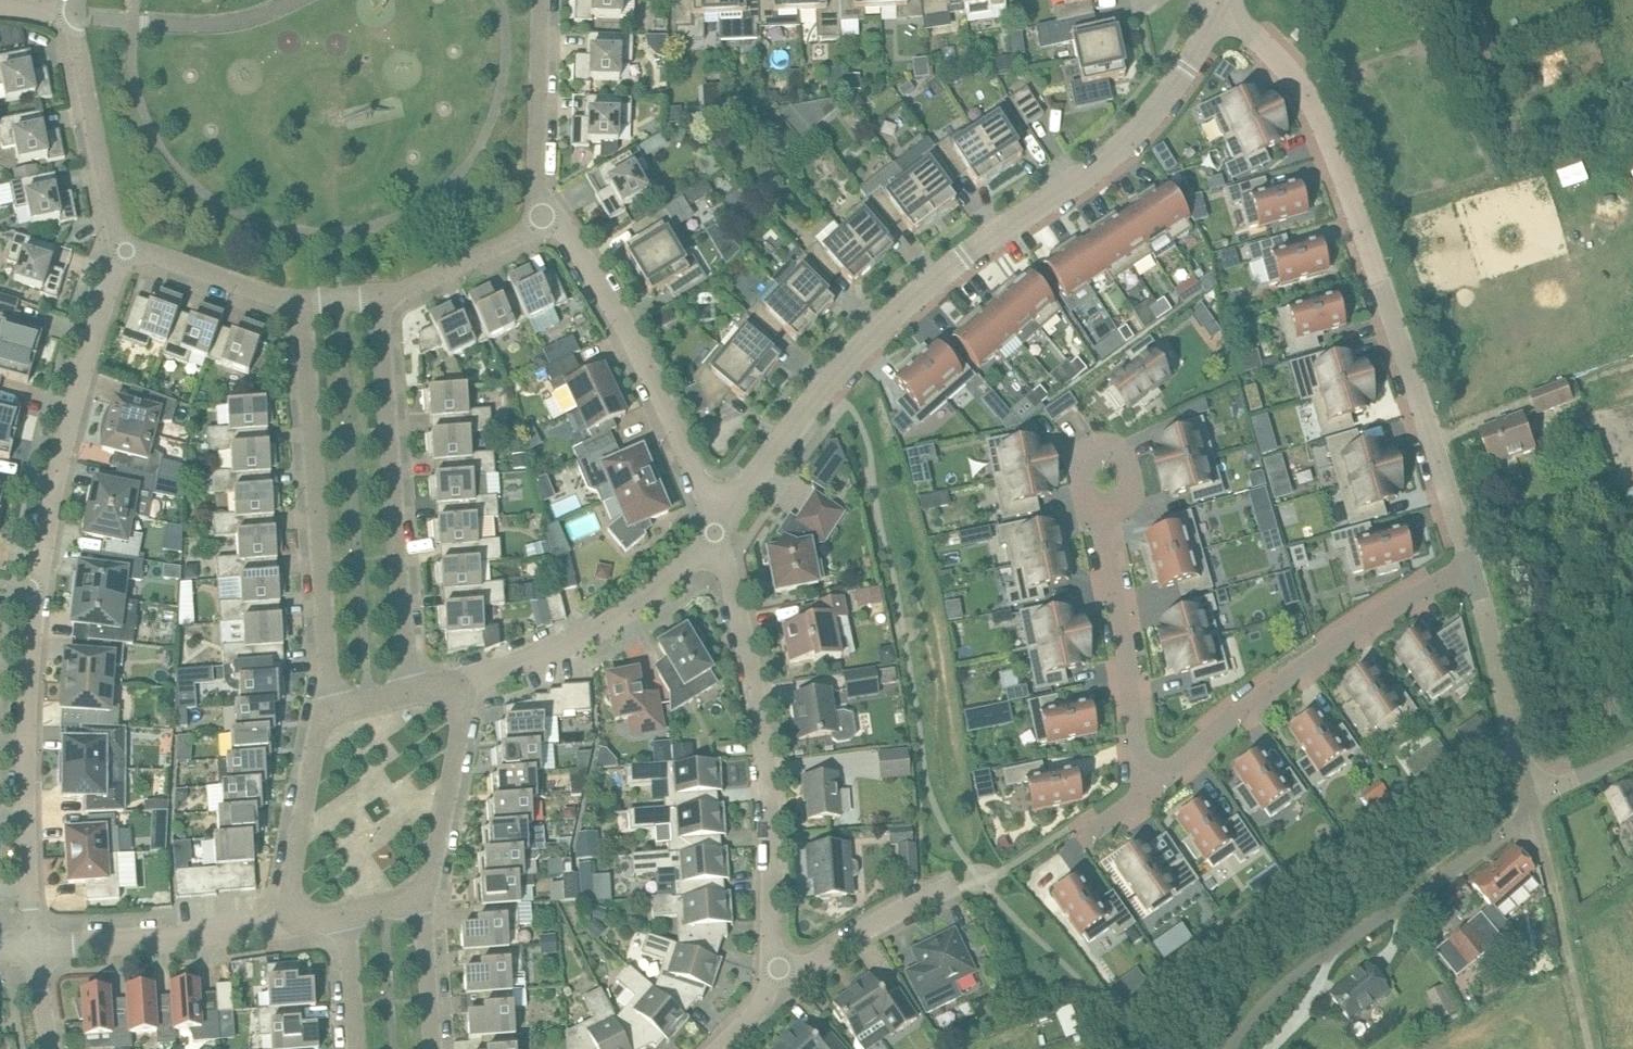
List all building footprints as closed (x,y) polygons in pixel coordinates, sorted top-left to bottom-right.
[(574,21),(592,21),(592,16),(621,17),(621,0),(575,0),(574,21)] [(718,0),(674,0),(676,41),(704,40),(703,16),(719,15),(718,0)] [(759,0),(718,0),(719,15),(720,41),(758,40),(757,25),(760,25),(759,0)] [(760,25),(774,24),(773,13),(800,12),(799,0),(759,0),(760,25)] [(800,12),(817,11),(818,38),(841,37),(840,22),(839,0),(799,0),(800,12)] [(840,22),(864,21),(864,9),(880,8),(880,0),(839,0),(840,22)] [(921,0),(880,0),(880,8),(896,8),(897,19),(922,18),(923,18),(921,0)] [(923,18),(949,14),(947,3),(963,0),(965,12),(964,0),(921,0),(923,18)] [(965,12),(1005,6),(1004,0),(964,0),(965,12)] [(1087,15),(1085,2),(1094,0),(1064,0),(1065,5),(1053,7),(1057,22),(1087,15)] [(1073,42),(1077,59),(1119,50),(1113,24),(1090,29),(1087,15),(1057,22),(1036,27),(1039,40),(1038,40),(1040,49),(1073,42)] [(2,49),(25,44),(22,29),(0,27),(0,40),(2,49)] [(1023,31),(1011,32),(1013,43),(1021,42),(1024,38),(1023,31)] [(633,34),(612,34),(591,34),(590,55),(573,55),(573,83),(591,84),(591,79),(619,80),(619,63),(632,63),(633,34)] [(1125,76),(1119,50),(1077,59),(1082,84),(1070,86),(1075,109),(1106,102),(1102,81),(1125,76)] [(13,100),(34,95),(35,100),(53,96),(47,69),(31,72),(26,51),(0,56),(0,85),(3,84),(6,101),(13,100)] [(1012,56),(993,59),(995,73),(1014,70),(1012,56)] [(927,57),(912,59),(914,78),(929,77),(927,57)] [(1225,63),(1215,77),(1226,85),(1235,70),(1225,63)] [(860,75),(845,76),(845,90),(860,90),(860,75)] [(843,80),(827,81),(827,93),(843,92),(843,80)] [(910,82),(899,90),(903,97),(914,90),(910,82)] [(802,83),(788,84),(788,97),(802,96),(802,83)] [(1043,115),(1032,96),(1026,88),(1009,99),(1015,107),(1027,125),(1043,115)] [(777,92),(764,92),(765,105),(777,105),(777,92)] [(1233,92),(1199,108),(1205,121),(1214,117),(1225,139),(1275,115),(1267,97),(1261,100),(1258,94),(1238,104),(1233,92)] [(859,94),(848,101),(855,111),(865,105),(859,94)] [(739,115),(738,96),(724,97),(725,116),(739,115)] [(572,118),(571,146),(589,146),(589,142),(600,142),(600,158),(607,159),(617,152),(617,143),(618,126),(631,126),(632,98),(611,97),(589,97),(589,118),(583,118),(572,118)] [(721,101),(705,101),(705,118),(721,117),(721,101)] [(976,134),(999,171),(1022,157),(1009,137),(1021,129),(1004,102),(991,111),(997,121),(977,134),(976,134)] [(808,104),(793,106),(812,129),(822,121),(808,104)] [(791,106),(779,117),(801,143),(813,132),(791,106)] [(681,109),(667,109),(668,124),(682,124),(681,109)] [(25,161),(46,157),(47,161),(65,158),(59,130),(43,133),(39,112),(0,120),(0,137),(2,148),(15,146),(19,162),(25,161)] [(1284,133),(1275,115),(1225,139),(1235,161),(1226,166),(1232,179),(1266,163),(1261,151),(1281,142),(1278,136),(1284,133)] [(970,124),(934,147),(952,174),(964,166),(977,185),(999,171),(976,134),(977,134),(970,124)] [(714,130),(706,141),(720,151),(728,140),(714,130)] [(650,140),(649,140),(655,152),(668,144),(666,142),(661,134),(661,133),(655,137),(650,140)] [(893,163),(895,164),(934,216),(955,200),(941,182),(952,174),(934,147),(927,137),(893,163)] [(597,194),(596,195),(610,219),(625,210),(623,206),(642,196),(648,192),(639,177),(650,171),(643,159),(637,147),(636,147),(618,157),(600,168),(610,187),(605,189),(597,194)] [(913,233),(934,216),(895,164),(892,164),(860,188),(860,189),(887,223),(898,214),(913,233)] [(36,167),(13,172),(15,181),(38,177),(36,167)] [(15,181),(9,182),(15,210),(28,207),(31,224),(38,223),(59,218),(60,223),(77,219),(72,191),(60,194),(55,195),(51,174),(38,177),(15,181)] [(1222,175),(1207,179),(1210,190),(1225,185),(1222,175)] [(705,179),(694,186),(702,199),(713,193),(705,179)] [(1264,179),(1228,188),(1231,202),(1241,199),(1248,225),(1258,223),(1259,226),(1304,214),(1303,209),(1309,207),(1304,188),(1298,189),(1296,184),(1267,191),(1264,179)] [(1141,195),(1172,242),(1192,229),(1165,187),(1156,193),(1153,188),(1141,195)] [(877,232),(887,223),(860,189),(860,191),(867,198),(847,215),(855,224),(844,234),(872,267),(892,249),(877,232)] [(1201,193),(1180,199),(1185,207),(1204,201),(1201,193)] [(1133,208),(1125,213),(1146,246),(1155,259),(1174,246),(1172,242),(1141,195),(1130,203),(1133,208)] [(624,249),(638,272),(675,249),(687,242),(678,226),(695,216),(683,196),(664,208),(655,213),(637,224),(644,236),(624,249)] [(1113,213),(1101,220),(1102,221),(1126,258),(1146,246),(1125,213),(1124,212),(1116,217),(1113,213)] [(1089,237),(1086,239),(1107,271),(1107,272),(1106,272),(1112,281),(1113,281),(1133,268),(1126,258),(1102,221),(1090,228),(1093,232),(1094,233),(1094,234),(1090,236),(1089,237)] [(817,243),(805,253),(827,277),(837,267),(852,285),(872,267),(844,234),(834,223),(814,240),(817,243)] [(56,246),(35,240),(15,234),(13,240),(7,260),(19,264),(14,280),(41,289),(40,293),(57,299),(66,272),(50,267),(56,246)] [(1087,284),(1107,271),(1086,239),(1085,237),(1078,242),(1075,237),(1063,245),(1066,249),(1087,284)] [(1285,237),(1249,248),(1253,262),(1263,259),(1270,284),(1280,282),(1281,285),(1326,272),(1324,266),(1331,265),(1325,245),(1319,247),(1317,242),(1288,250),(1285,237)] [(1055,259),(1046,265),(1046,266),(1047,267),(1057,283),(1053,286),(1064,303),(1065,304),(1070,312),(1095,295),(1088,285),(1086,283),(1083,277),(1063,246),(1051,254),(1055,259)] [(675,249),(638,272),(651,294),(672,282),(679,295),(706,278),(698,265),(692,256),(683,262),(675,249)] [(1236,251),(1221,255),(1226,273),(1241,269),(1236,251)] [(817,286),(827,277),(805,253),(794,265),(802,273),(784,292),(815,322),(833,303),(817,286)] [(515,294),(527,321),(568,302),(555,275),(536,284),(529,269),(508,279),(515,294)] [(1215,273),(1199,284),(1205,293),(1206,295),(1216,288),(1215,273)] [(1014,278),(1003,287),(1024,311),(1031,318),(1040,329),(1061,311),(1048,290),(1042,294),(1026,276),(1018,283),(1014,278)] [(1175,290),(1182,301),(1202,289),(1194,278),(1175,290)] [(1024,311),(1003,287),(993,296),(997,301),(990,307),(1016,337),(1015,337),(1022,345),(1040,329),(1031,318),(1024,311)] [(468,298),(475,313),(488,339),(527,321),(515,294),(496,302),(490,288),(468,298)] [(746,313),(770,335),(779,325),(796,341),(815,322),(784,292),(766,310),(757,302),(746,313)] [(167,344),(177,316),(182,301),(160,293),(155,308),(135,301),(121,340),(147,350),(151,338),(165,344),(167,344)] [(1279,312),(1291,355),(1317,347),(1313,335),(1342,326),(1341,321),(1347,319),(1342,300),(1335,302),(1334,296),(1279,312)] [(1156,303),(1164,315),(1171,310),(1164,298),(1158,302),(1156,303)] [(1156,321),(1164,315),(1156,303),(1148,309),(1156,321)] [(434,326),(418,334),(420,356),(443,346),(445,351),(449,359),(454,357),(466,351),(465,350),(468,349),(488,339),(475,313),(457,321),(455,317),(450,306),(429,316),(434,326)] [(35,359),(42,335),(12,326),(16,311),(0,307),(0,349),(35,359)] [(196,323),(177,316),(167,344),(165,344),(161,355),(187,364),(191,353),(207,359),(218,331),(223,315),(201,307),(196,323)] [(979,309),(968,318),(975,325),(980,331),(998,352),(1015,337),(1016,337),(990,307),(983,313),(979,309)] [(1204,308),(1194,315),(1203,327),(1213,320),(1204,308)] [(671,309),(659,317),(664,325),(676,318),(671,309)] [(745,333),(728,353),(762,381),(779,360),(761,345),(770,335),(746,313),(736,325),(745,333)] [(975,325),(968,318),(958,327),(962,332),(954,339),(979,368),(998,352),(980,331),(975,325)] [(218,331),(207,359),(248,373),(264,330),(242,322),(237,337),(218,331)] [(1121,329),(1118,331),(1125,342),(1125,343),(1134,337),(1126,326),(1121,328),(1121,329)] [(578,349),(571,335),(542,349),(544,353),(549,363),(578,349)] [(1134,365),(1110,383),(1113,388),(1108,391),(1120,408),(1125,404),(1128,408),(1139,401),(1143,406),(1159,394),(1155,389),(1166,381),(1164,378),(1173,373),(1158,353),(1159,353),(1149,339),(1127,355),(1134,365)] [(1105,342),(1094,349),(1095,351),(1099,356),(1102,360),(1106,357),(1110,355),(1113,353),(1105,342)] [(924,346),(910,358),(946,401),(974,377),(956,356),(948,363),(934,346),(928,351),(924,346)] [(28,383),(35,359),(0,349),(0,375),(28,383)] [(1237,371),(1262,368),(1260,351),(1235,354),(1237,371)] [(1312,398),(1312,399),(1365,383),(1360,364),(1354,366),(1352,360),(1336,365),(1332,352),(1291,364),(1295,378),(1305,375),(1312,398)] [(544,353),(532,359),(538,372),(546,368),(550,366),(549,363),(544,353)] [(762,381),(728,353),(712,372),(703,365),(700,363),(693,372),(694,376),(693,377),(694,379),(685,383),(687,390),(697,385),(710,415),(723,400),(718,396),(727,386),(744,401),(762,381)] [(565,414),(614,391),(603,367),(590,373),(586,365),(579,369),(573,355),(550,366),(546,368),(553,382),(551,383),(555,392),(565,414)] [(946,401),(910,358),(896,370),(900,375),(894,380),(909,397),(899,406),(917,426),(946,401)] [(1070,364),(1080,375),(1087,369),(1077,358),(1072,362),(1070,364)] [(1077,377),(1080,375),(1070,364),(1063,371),(1072,381),(1077,377)] [(1365,383),(1312,399),(1323,436),(1349,428),(1345,416),(1366,410),(1365,404),(1371,402),(1366,387),(1365,383)] [(936,428),(974,393),(966,384),(928,420),(936,428)] [(1571,401),(1565,384),(1532,396),(1538,413),(1571,401)] [(1033,392),(1042,403),(1049,397),(1040,386),(1033,392)] [(430,409),(432,433),(470,431),(470,432),(492,430),(491,409),(469,410),(467,387),(422,391),(424,409),(430,409)] [(263,389),(252,390),(252,401),(264,400),(263,389)] [(103,423),(154,436),(157,423),(172,422),(177,403),(146,391),(142,406),(115,399),(114,403),(111,406),(108,410),(106,414),(104,418),(103,423)] [(586,458),(608,448),(616,444),(610,431),(616,428),(613,420),(625,414),(614,391),(565,414),(576,436),(586,431),(587,433),(591,441),(580,445),(581,447),(576,449),(581,460),(586,458)] [(1039,405),(1042,403),(1033,392),(1025,398),(1035,409),(1039,405)] [(1257,392),(1247,395),(1252,413),(1262,410),(1257,392)] [(1070,393),(1045,411),(1053,423),(1078,405),(1070,393)] [(208,450),(230,449),(230,447),(269,444),(267,420),(273,420),(272,401),(266,401),(254,402),(227,404),(229,427),(207,428),(208,450)] [(1205,402),(1180,414),(1182,421),(1208,414),(1205,402)] [(1004,405),(994,414),(1006,429),(1021,425),(1004,405)] [(15,436),(21,411),(0,407),(0,432),(15,436)] [(902,434),(911,426),(901,415),(892,423),(902,434)] [(1493,465),(1513,458),(1536,450),(1523,415),(1480,430),(1493,465)] [(530,419),(521,424),(525,432),(535,427),(530,419)] [(1212,457),(1201,419),(1175,427),(1178,439),(1157,445),(1159,451),(1153,453),(1158,472),(1212,457)] [(154,477),(158,478),(163,457),(150,449),(154,436),(103,423),(102,427),(102,432),(102,437),(102,441),(103,446),(102,449),(130,457),(126,471),(154,477)] [(472,454),(470,432),(470,431),(432,433),(426,434),(427,453),(433,453),(435,477),(473,474),(473,475),(495,474),(494,452),(472,454)] [(9,460),(15,436),(0,432),(0,458),(9,460)] [(1337,478),(1340,487),(1359,482),(1365,480),(1394,472),(1388,453),(1382,455),(1380,448),(1359,455),(1352,432),(1326,440),(1337,478)] [(1273,434),(1257,439),(1262,456),(1278,452),(1273,434)] [(1050,469),(1046,450),(1039,451),(1038,445),(1016,449),(1014,437),(987,442),(995,481),(1050,469)] [(830,441),(818,457),(839,472),(846,461),(837,441),(837,440),(830,441)] [(275,444),(269,444),(230,447),(230,449),(232,470),(206,472),(207,494),(234,492),(233,491),(272,488),(270,464),(276,463),(275,444)] [(933,446),(907,451),(910,466),(927,462),(936,460),(933,446)] [(602,503),(614,498),(655,481),(642,450),(614,462),(608,448),(586,458),(581,460),(574,464),(576,468),(587,490),(595,493),(598,492),(602,503)] [(527,453),(512,455),(513,470),(528,468),(527,453)] [(1281,456),(1263,461),(1269,481),(1286,476),(1281,456)] [(1223,495),(1212,457),(1158,472),(1163,491),(1170,489),(1171,495),(1193,489),(1196,502),(1223,495)] [(169,467),(166,477),(181,480),(184,466),(174,463),(169,467)] [(574,464),(564,468),(566,473),(576,468),(574,464)] [(1054,488),(1050,469),(995,481),(1003,519),(1035,512),(1032,499),(1049,496),(1047,490),(1054,488)] [(86,507),(137,517),(140,500),(149,502),(154,477),(126,471),(123,486),(97,481),(98,480),(96,480),(94,489),(90,488),(86,507)] [(1359,482),(1340,487),(1351,525),(1382,516),(1378,503),(1395,499),(1393,492),(1399,491),(1395,476),(1394,472),(1365,480),(1359,482)] [(1262,473),(1249,477),(1252,490),(1266,486),(1262,473)] [(435,477),(429,477),(430,496),(436,496),(436,501),(438,520),(476,517),(476,519),(499,517),(497,495),(488,496),(486,474),(473,475),(473,474),(435,477)] [(668,512),(655,481),(614,498),(623,516),(607,529),(626,552),(646,535),(641,523),(668,512)] [(233,491),(234,492),(235,514),(213,515),(214,537),(236,535),(236,534),(275,531),(273,507),(279,506),(278,487),(272,488),(233,491)] [(844,512),(833,505),(815,493),(796,521),(793,518),(782,535),(783,537),(776,548),(767,550),(775,593),(818,584),(810,543),(823,540),(824,541),(844,512)] [(919,498),(922,511),(932,508),(930,495),(919,498)] [(101,554),(138,560),(143,535),(134,534),(137,517),(86,507),(83,526),(87,527),(85,536),(87,536),(87,535),(104,538),(101,554)] [(1255,514),(1261,533),(1275,529),(1270,510),(1255,514)] [(1200,550),(1190,512),(1163,520),(1167,533),(1145,539),(1148,546),(1141,548),(1146,566),(1200,550)] [(439,539),(441,563),(479,561),(480,562),(502,560),(500,539),(478,540),(476,519),(476,517),(438,520),(432,521),(433,539),(439,539)] [(1067,554),(1063,536),(1057,538),(1055,530),(1033,535),(1031,522),(999,528),(1002,543),(1007,542),(1012,566),(1067,554)] [(168,524),(166,537),(182,540),(183,527),(168,524)] [(1408,533),(1402,535),(1401,530),(1372,538),(1368,526),(1332,536),(1336,550),(1346,547),(1354,573),(1363,570),(1364,573),(1377,569),(1379,575),(1398,570),(1396,564),(1409,560),(1408,554),(1414,553),(1408,533)] [(1275,529),(1261,533),(1266,552),(1281,548),(1275,529)] [(974,530),(958,533),(961,546),(977,543),(974,530)] [(218,580),(219,580),(240,578),(240,577),(278,574),(276,550),(282,549),(281,531),(275,531),(236,534),(236,535),(238,557),(216,558),(218,580)] [(547,541),(533,544),(536,556),(550,553),(547,541)] [(1296,568),(1306,565),(1302,548),(1291,551),(1296,568)] [(1211,588),(1200,550),(1146,566),(1151,583),(1158,581),(1160,589),(1181,583),(1185,595),(1211,588)] [(552,557),(559,588),(560,591),(577,587),(569,553),(552,557)] [(73,594),(123,600),(126,578),(141,580),(143,561),(138,560),(101,554),(100,554),(98,567),(79,565),(78,575),(75,575),(73,594)] [(1071,572),(1067,554),(1012,566),(1017,590),(1007,592),(1010,606),(1043,599),(1040,586),(1066,581),(1064,573),(1071,572)] [(438,608),(483,605),(505,603),(503,582),(481,584),(480,562),(479,561),(441,563),(435,564),(436,583),(443,583),(444,607),(438,607),(438,608)] [(193,566),(184,566),(185,579),(198,579),(198,570),(193,566)] [(1277,576),(1280,586),(1293,583),(1290,572),(1277,576)] [(240,578),(219,580),(221,602),(219,602),(221,623),(227,623),(243,622),(243,620),(281,618),(279,594),(285,593),(284,574),(278,574),(240,577),(240,578)] [(519,586),(520,602),(545,600),(543,584),(519,586)] [(879,586),(858,590),(860,603),(882,599),(879,586)] [(565,615),(560,591),(559,588),(544,592),(550,618),(565,615)] [(1224,592),(1215,594),(1218,607),(1228,604),(1224,592)] [(88,640),(124,643),(133,644),(136,618),(121,616),(123,600),(73,594),(70,613),(73,613),(72,624),(90,626),(88,640)] [(790,662),(811,658),(813,657),(814,662),(841,657),(835,630),(849,627),(842,597),(815,603),(818,617),(788,624),(790,633),(784,634),(790,662)] [(1215,611),(1211,597),(1180,606),(1183,618),(1162,624),(1164,631),(1158,632),(1163,651),(1217,636),(1210,612),(1215,611)] [(960,601),(946,603),(949,623),(963,620),(960,601)] [(483,605),(438,608),(440,626),(446,626),(446,631),(448,653),(485,645),(486,650),(497,647),(499,647),(497,626),(484,627),(484,623),(483,605),(505,604),(505,603),(483,605)] [(1047,607),(1020,613),(1028,652),(1083,640),(1079,620),(1073,622),(1071,615),(1050,620),(1047,607)] [(992,628),(1013,624),(1010,611),(989,615),(992,628)] [(194,612),(179,613),(180,625),(195,624),(194,612)] [(243,622),(227,623),(229,645),(222,645),(224,667),(282,663),(284,662),(282,637),(288,636),(287,617),(281,618),(243,620),(243,622)] [(1426,690),(1432,699),(1472,671),(1460,621),(1437,637),(1440,641),(1431,648),(1423,636),(1418,639),(1414,634),(1398,645),(1401,650),(1397,654),(1424,692),(1426,690)] [(694,629),(689,633),(686,628),(659,645),(672,667),(659,675),(669,692),(670,713),(693,699),(691,695),(698,690),(704,691),(711,686),(714,681),(708,672),(712,670),(698,648),(703,645),(704,640),(699,631),(694,629)] [(1228,674),(1217,636),(1163,651),(1168,670),(1175,668),(1176,675),(1193,670),(1196,683),(1228,674)] [(64,681),(112,684),(113,666),(122,666),(124,643),(88,640),(87,654),(66,652),(64,681)] [(1087,659),(1083,640),(1028,652),(1036,689),(1063,684),(1060,671),(1082,666),(1081,660),(1087,659)] [(285,695),(282,663),(224,667),(224,677),(225,682),(228,687),(233,690),(237,691),(240,691),(241,705),(273,703),(273,705),(279,704),(278,696),(285,695)] [(1360,732),(1373,723),(1381,734),(1415,710),(1399,688),(1389,695),(1371,671),(1367,674),(1363,669),(1346,680),(1350,685),(1346,689),(1355,701),(1344,709),(1360,732)] [(844,674),(848,698),(878,693),(874,670),(844,674)] [(663,729),(662,722),(658,700),(643,703),(637,671),(607,677),(615,720),(630,717),(631,725),(644,733),(663,729)] [(110,706),(112,684),(64,681),(62,710),(83,711),(82,726),(118,727),(120,706),(110,706)] [(575,685),(577,712),(592,711),(590,684),(575,685)] [(174,699),(173,710),(194,709),(192,685),(175,686),(175,689),(174,699)] [(577,712),(575,685),(561,686),(562,690),(564,713),(577,712)] [(1027,685),(1007,690),(1009,702),(1030,698),(1027,685)] [(548,691),(548,695),(550,718),(564,717),(564,713),(562,690),(548,691)] [(843,712),(834,714),(830,690),(796,695),(799,719),(796,719),(799,739),(830,734),(831,740),(837,744),(851,742),(856,736),(853,715),(843,712)] [(544,718),(550,718),(548,695),(531,696),(533,719),(544,718)] [(539,744),(540,746),(546,745),(544,718),(533,719),(531,696),(532,701),(504,707),(505,721),(499,721),(501,740),(507,740),(507,747),(539,744)] [(1056,697),(1029,702),(1037,743),(1048,741),(1048,744),(1094,734),(1093,729),(1100,727),(1095,707),(1089,709),(1088,703),(1058,710),(1056,697)] [(1212,707),(1209,697),(1192,702),(1195,712),(1212,707)] [(235,706),(237,732),(269,730),(269,731),(275,731),(274,722),(280,722),(279,704),(273,705),(273,703),(241,705),(235,706)] [(982,708),(964,712),(968,730),(986,726),(982,708)] [(174,711),(173,728),(187,727),(186,710),(174,711)] [(1327,777),(1347,763),(1344,759),(1357,749),(1341,727),(1331,734),(1317,714),(1312,717),(1308,712),(1292,724),(1296,729),(1291,732),(1308,757),(1298,764),(1313,786),(1327,777)] [(60,754),(60,769),(105,769),(105,754),(124,754),(124,727),(118,727),(82,726),(82,741),(64,741),(64,751),(60,754)] [(230,732),(232,758),(265,756),(265,758),(271,757),(270,749),(276,748),(275,731),(269,731),(269,730),(237,732),(230,732)] [(179,736),(179,744),(188,745),(188,736),(179,736)] [(671,741),(652,742),(654,764),(655,764),(672,763),(671,741)] [(1439,742),(1428,750),(1438,764),(1449,756),(1439,742)] [(541,772),(540,746),(539,744),(507,747),(495,747),(496,766),(503,766),(503,773),(535,771),(535,772),(541,772)] [(682,745),(674,746),(675,763),(694,761),(694,754),(683,755),(682,745)] [(910,778),(907,749),(878,752),(880,780),(910,778)] [(1289,770),(1278,777),(1261,753),(1256,756),(1252,751),(1236,762),(1240,768),(1235,771),(1244,784),(1233,791),(1250,815),(1260,807),(1262,810),(1265,808),(1270,816),(1304,792),(1289,770)] [(592,753),(576,754),(577,770),(588,769),(592,753)] [(272,774),(271,757),(265,758),(265,756),(232,758),(226,759),(228,785),(260,783),(260,784),(266,783),(266,775),(272,774)] [(628,811),(724,804),(718,804),(716,783),(722,782),(720,760),(694,761),(675,763),(672,763),(655,764),(654,764),(625,766),(627,786),(651,785),(651,783),(672,781),(673,794),(669,798),(664,798),(665,808),(628,811)] [(1041,764),(1004,771),(1007,786),(1027,781),(1033,811),(1079,801),(1078,795),(1085,794),(1080,774),(1074,776),(1073,770),(1044,776),(1041,764)] [(105,785),(105,769),(60,769),(60,783),(64,787),(63,797),(85,797),(85,813),(123,813),(123,785),(105,785)] [(988,770),(974,773),(976,784),(991,781),(988,770)] [(537,798),(535,772),(535,771),(503,773),(491,774),(492,793),(498,793),(499,799),(531,797),(531,799),(537,798)] [(808,819),(830,817),(840,816),(837,773),(802,776),(803,791),(806,791),(808,819)] [(1364,790),(1370,804),(1391,796),(1384,781),(1364,790)] [(1631,782),(1607,794),(1622,825),(1627,822),(1632,834),(1632,785),(1631,782)] [(268,801),(266,783),(260,784),(260,783),(228,785),(222,785),(224,811),(256,809),(256,810),(262,810),(262,802),(268,801)] [(584,786),(571,787),(571,798),(582,797),(584,786)] [(176,790),(176,801),(182,802),(186,799),(188,795),(188,789),(176,790)] [(494,819),(495,826),(527,824),(527,825),(533,825),(531,799),(531,797),(499,799),(487,800),(488,819),(494,819)] [(169,800),(145,801),(145,810),(169,810),(169,800)] [(602,800),(589,801),(590,812),(603,811),(602,800)] [(1189,839),(1184,843),(1195,860),(1200,856),(1204,861),(1206,860),(1212,868),(1234,854),(1240,862),(1257,851),(1237,819),(1221,830),(1204,805),(1199,808),(1196,802),(1179,814),(1183,819),(1178,822),(1189,839)] [(725,826),(724,804),(628,811),(630,831),(655,829),(654,827),(656,827),(657,843),(667,843),(668,852),(632,855),(632,856),(727,849),(727,848),(721,848),(719,827),(725,826)] [(218,812),(220,838),(252,836),(252,837),(258,836),(257,828),(264,827),(262,810),(256,810),(256,809),(224,811),(218,812)] [(567,810),(563,814),(563,821),(574,820),(573,809),(567,810)] [(169,810),(154,811),(153,824),(168,823),(169,810)] [(67,857),(117,854),(106,855),(105,840),(116,839),(114,815),(88,816),(89,829),(66,831),(67,857)] [(527,830),(527,825),(527,824),(495,826),(482,827),(484,846),(490,846),(490,852),(523,850),(523,851),(544,850),(542,829),(527,830)] [(911,827),(889,829),(891,846),(898,845),(913,844),(911,827)] [(834,841),(849,840),(848,829),(833,830),(834,841)] [(580,833),(577,846),(578,859),(593,858),(591,832),(580,833)] [(216,865),(228,865),(240,864),(242,890),(256,889),(253,855),(259,854),(258,836),(252,837),(252,836),(220,838),(214,838),(216,865)] [(854,861),(849,861),(847,844),(808,847),(809,867),(813,867),(816,897),(851,895),(850,877),(855,877),(858,873),(857,864),(854,861)] [(915,844),(913,844),(898,845),(900,883),(918,881),(915,844)] [(1122,863),(1117,866),(1147,909),(1149,907),(1152,911),(1197,881),(1181,858),(1160,873),(1143,848),(1138,851),(1135,846),(1118,858),(1122,863)] [(1503,919),(1537,890),(1531,884),(1540,876),(1533,869),(1515,848),(1473,884),(1503,919)] [(727,849),(632,856),(633,875),(658,873),(658,871),(662,871),(663,887),(670,887),(671,896),(651,898),(651,899),(730,893),(730,892),(724,892),(722,871),(729,871),(727,849)] [(486,872),(486,879),(519,877),(519,878),(525,877),(523,851),(523,850),(490,852),(478,853),(480,872),(486,872)] [(119,899),(117,854),(67,857),(69,883),(85,882),(86,901),(119,899)] [(187,856),(174,857),(175,870),(176,870),(188,869),(187,856)] [(562,875),(572,874),(571,859),(561,860),(562,875)] [(593,863),(580,864),(582,899),(595,898),(593,863)] [(230,891),(242,890),(240,864),(228,865),(230,891)] [(1275,864),(1261,874),(1268,884),(1282,874),(1275,864)] [(217,892),(230,891),(228,865),(216,865),(216,868),(215,868),(217,895),(217,892)] [(215,868),(201,869),(203,896),(217,895),(215,868)] [(177,898),(190,897),(188,869),(176,870),(175,870),(177,898)] [(201,869),(188,869),(190,897),(203,896),(201,869)] [(578,874),(572,874),(562,875),(564,901),(579,900),(578,874)] [(533,877),(525,877),(519,878),(519,877),(486,879),(474,880),(475,899),(482,898),(482,905),(472,906),(472,907),(482,906),(482,907),(518,904),(521,904),(519,889),(534,888),(533,877)] [(1089,942),(1111,926),(1117,935),(1124,930),(1132,925),(1134,923),(1112,892),(1096,903),(1079,879),(1075,882),(1071,877),(1054,888),(1058,893),(1054,897),(1081,935),(1083,933),(1089,942)] [(647,935),(722,960),(722,959),(716,957),(723,937),(727,937),(726,915),(732,915),(730,893),(651,899),(653,918),(677,916),(677,914),(682,913),(683,940),(682,946),(647,934),(647,935)] [(463,952),(479,950),(509,948),(509,947),(508,931),(520,930),(518,904),(482,907),(482,906),(472,907),(476,907),(477,927),(461,928),(463,952)] [(594,906),(590,916),(603,920),(606,910),(594,906)] [(1468,925),(1447,942),(1461,959),(1467,966),(1478,957),(1488,949),(1501,938),(1481,914),(1468,925)] [(596,921),(588,930),(600,940),(607,931),(596,921)] [(1132,925),(1124,930),(1132,941),(1139,936),(1132,925)] [(920,966),(907,972),(916,992),(926,1012),(928,1012),(961,996),(954,981),(974,972),(963,950),(954,930),(913,950),(920,966)] [(1152,943),(1163,959),(1177,949),(1166,933),(1152,943)] [(554,935),(545,936),(546,944),(554,943),(554,935)] [(629,967),(689,1018),(685,1014),(698,998),(702,999),(709,979),(715,981),(722,960),(647,935),(641,953),(664,961),(665,959),(669,960),(661,986),(657,990),(629,966),(629,967)] [(554,943),(546,944),(546,952),(555,952),(554,943)] [(521,946),(509,947),(509,948),(479,950),(481,970),(464,971),(466,995),(482,994),(512,991),(511,974),(523,974),(521,946)] [(1390,992),(1368,962),(1328,992),(1351,1022),(1390,992)] [(269,1010),(299,1007),(315,1006),(314,983),(297,984),(296,963),(266,965),(269,1008),(269,1010)] [(630,1048),(644,1048),(652,1045),(655,1048),(670,1031),(674,1035),(689,1018),(629,967),(616,981),(627,991),(617,1002),(628,1012),(622,1019),(617,1021),(601,989),(600,989),(630,1048)] [(848,994),(832,1004),(836,1010),(833,1012),(842,1024),(844,1022),(855,1038),(856,1038),(882,1020),(891,1034),(892,1035),(917,1018),(898,989),(885,998),(882,993),(870,975),(853,986),(856,990),(851,993),(850,992),(848,994)] [(1444,1021),(1463,1009),(1446,982),(1427,994),(1444,1021)] [(219,1025),(218,1012),(201,1013),(198,983),(171,986),(173,1015),(174,1030),(189,1029),(194,1041),(220,1039),(219,1025)] [(231,984),(216,985),(218,1012),(233,1011),(231,984)] [(126,989),(128,1019),(129,1019),(130,1033),(131,1033),(157,1031),(158,1044),(175,1043),(174,1030),(173,1015),(156,1017),(154,987),(126,989)] [(600,989),(583,998),(594,1020),(596,1019),(598,1023),(574,1035),(568,1035),(568,1031),(566,1031),(568,1048),(630,1048),(600,989)] [(132,1047),(131,1033),(130,1033),(129,1019),(128,1019),(112,1020),(110,990),(82,992),(82,999),(75,1001),(80,1020),(83,1019),(85,1036),(111,1034),(112,1048),(115,1048),(130,1047),(132,1047)] [(515,1035),(512,991),(482,994),(484,1013),(467,1015),(469,1038),(485,1037),(515,1035)] [(272,1048),(318,1048),(317,1026),(300,1027),(299,1007),(269,1010),(269,1008),(257,1009),(259,1037),(271,1036),(272,1048)] [(233,1011),(218,1012),(219,1025),(230,1024),(234,1020),(233,1011)] [(778,1048),(844,1048),(830,1034),(819,1044),(800,1024),(788,1035),(790,1037),(782,1045),(778,1048)] [(515,1035),(485,1037),(486,1048),(516,1048),(515,1035)]
